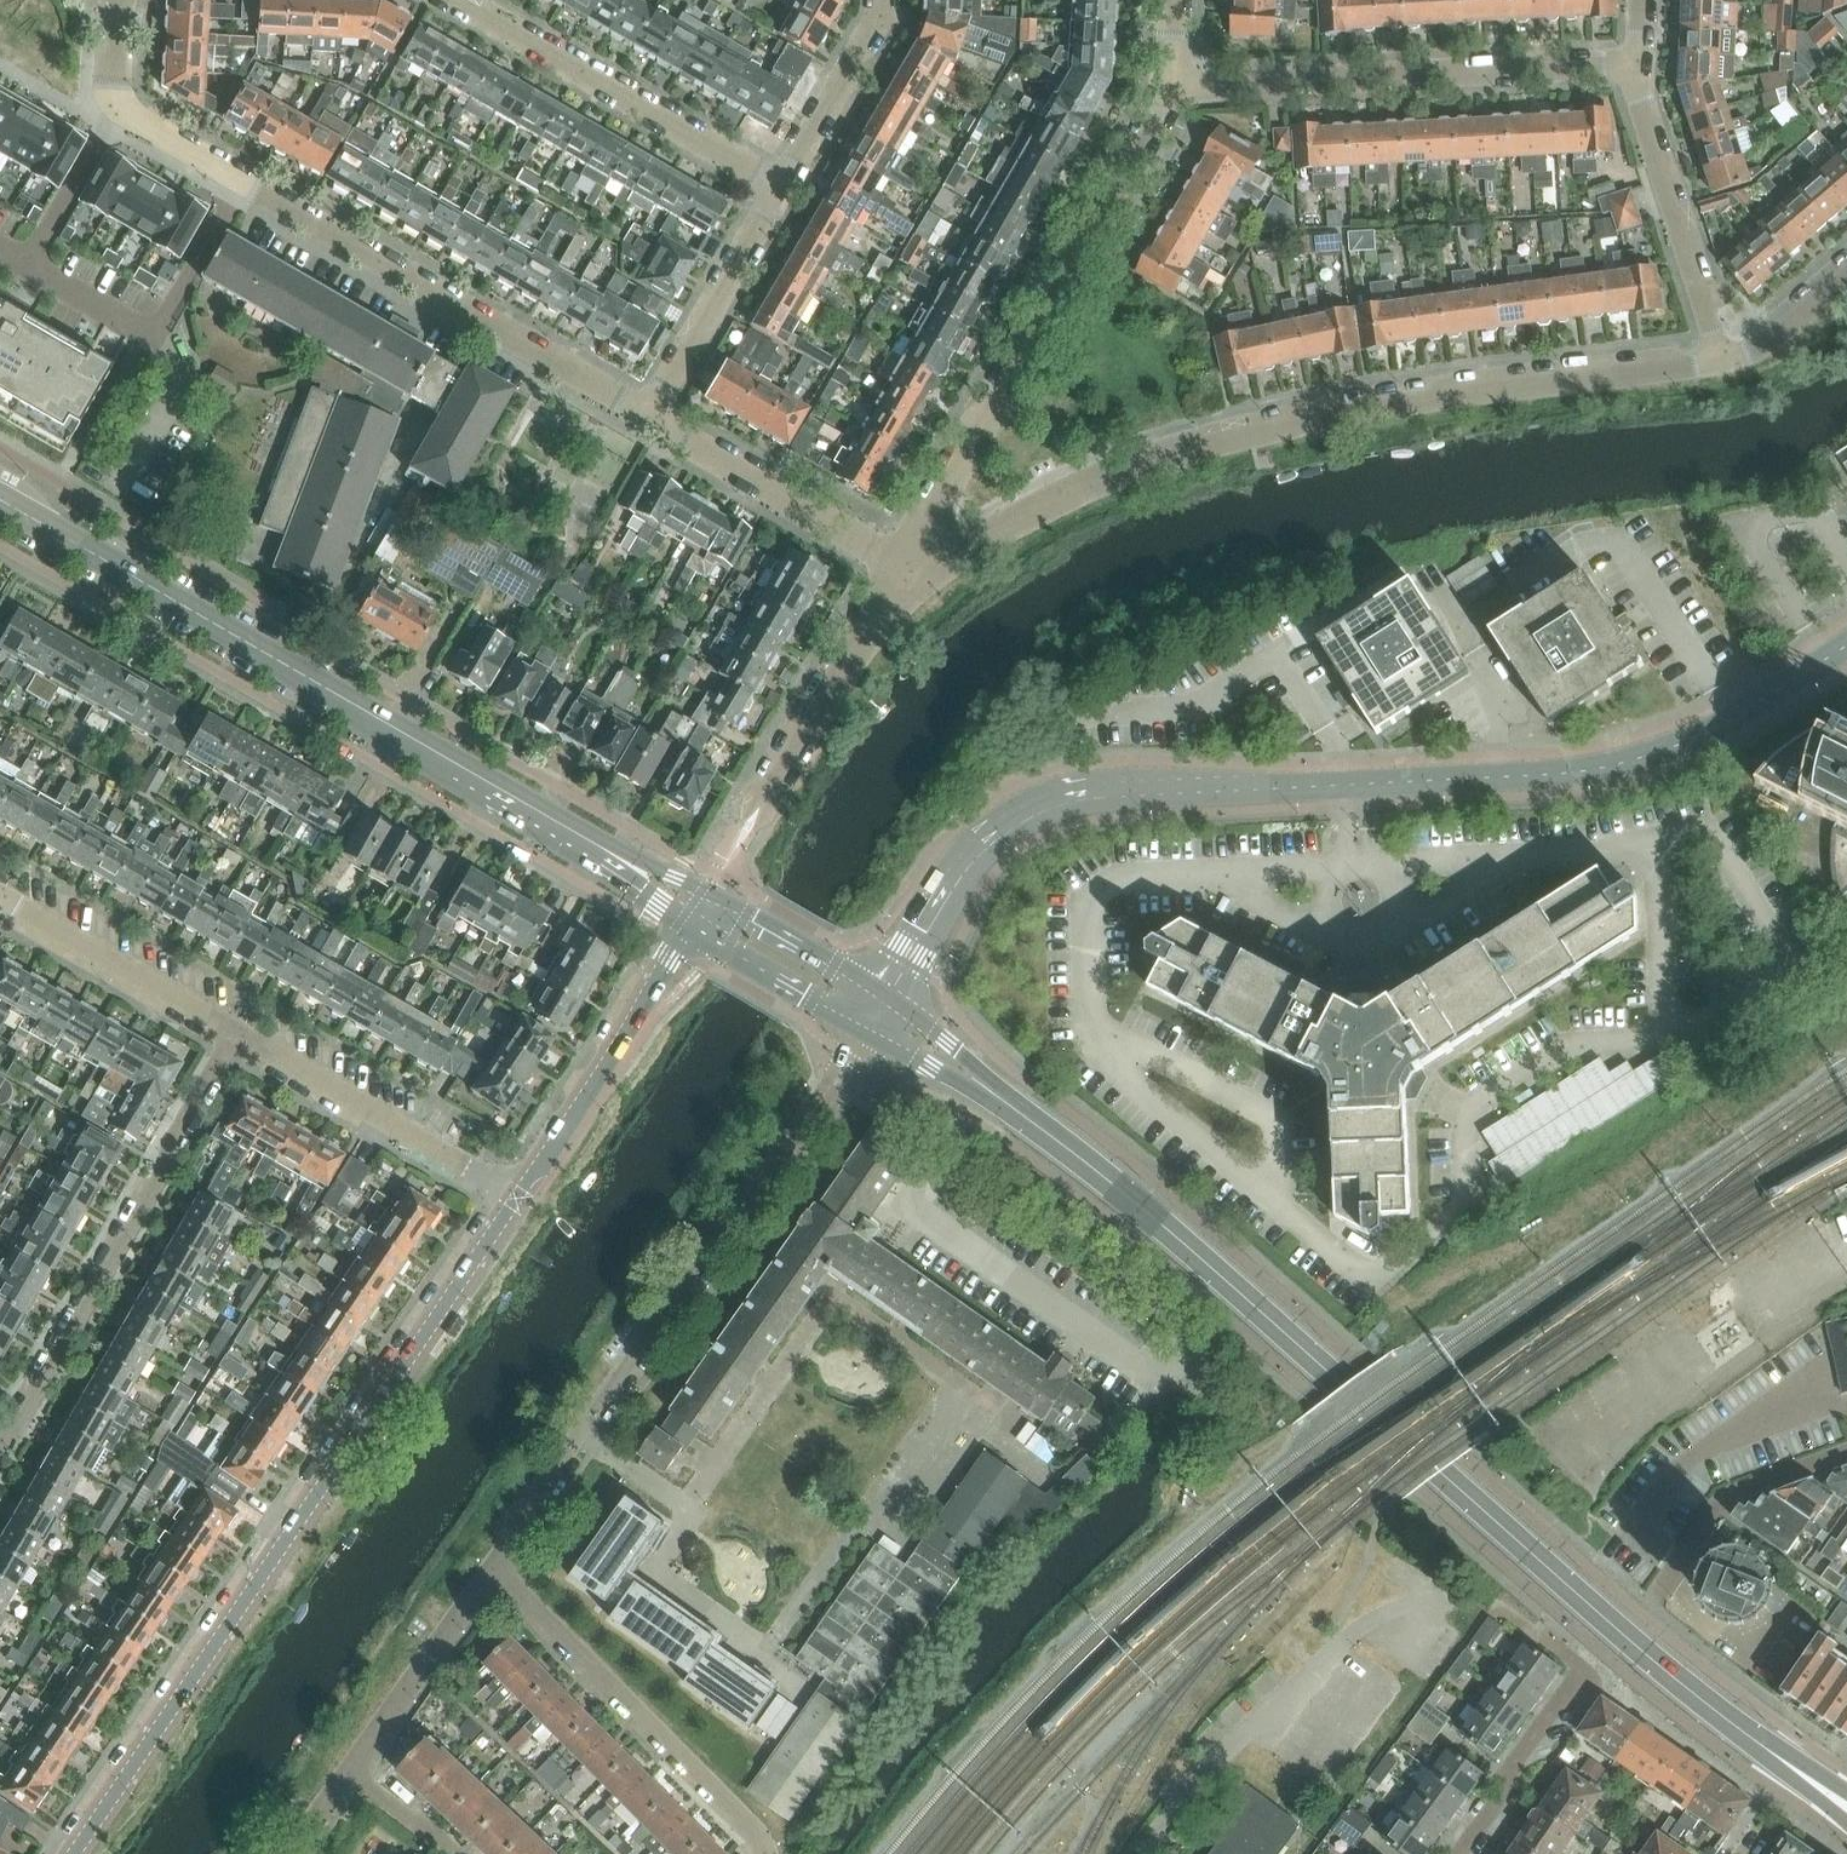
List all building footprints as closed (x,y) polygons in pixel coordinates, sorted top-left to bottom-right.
[(166,3),(165,11),(169,14),(169,16),(207,18),(207,19),(231,20),(232,7),(216,6),(211,0),(169,0),(166,3)] [(258,0),(243,0),(242,21),(257,22),(258,0)] [(286,0),(258,0),(257,22),(256,34),(284,36),(286,0)] [(284,36),(312,37),(315,0),(286,0),(284,36)] [(340,39),(342,1),(331,0),(315,0),(312,37),(312,52),(339,54),(340,39)] [(368,41),(370,3),(358,2),(357,0),(345,0),(344,1),(342,1),(340,39),(368,41)] [(586,18),(596,0),(565,0),(563,5),(564,5),(564,9),(573,14),(576,12),(586,18)] [(609,31),(627,0),(596,0),(586,18),(587,19),(587,23),(596,28),(600,26),(609,31)] [(633,45),(652,12),(632,0),(627,0),(609,31),(610,32),(611,36),(619,41),(623,39),(633,45)] [(702,12),(710,17),(717,5),(708,0),(702,12)] [(736,6),(747,12),(747,13),(755,0),(739,0),(736,6)] [(793,10),(825,29),(831,20),(835,19),(839,12),(838,8),(839,6),(828,0),(799,0),(793,10)] [(977,18),(978,1),(991,1),(991,0),(923,0),(922,14),(926,14),(926,16),(963,18),(963,17),(977,18)] [(1070,22),(1110,24),(1112,0),(1072,0),(1070,22)] [(1238,6),(1236,6),(1275,9),(1295,10),(1296,0),(1239,0),(1238,6)] [(1322,33),(1325,33),(1329,36),(1336,36),(1340,32),(1350,31),(1350,29),(1349,29),(1348,0),(1320,0),(1322,33)] [(1349,29),(1350,29),(1362,28),(1366,32),(1373,31),(1377,27),(1378,27),(1377,0),(1348,0),(1349,29)] [(1378,27),(1388,26),(1393,30),(1399,30),(1403,26),(1405,27),(1405,26),(1403,0),(1377,0),(1378,27)] [(1405,26),(1405,27),(1406,25),(1410,29),(1417,29),(1421,25),(1431,24),(1430,0),(1403,0),(1405,26)] [(1431,24),(1444,23),(1448,27),(1455,27),(1459,23),(1460,24),(1460,22),(1459,0),(1430,0),(1431,24)] [(1460,22),(1460,24),(1462,22),(1466,26),(1473,26),(1477,22),(1487,21),(1486,0),(1459,0),(1460,22)] [(1487,21),(1497,20),(1501,24),(1508,24),(1512,20),(1513,21),(1513,19),(1512,0),(1486,0),(1487,21)] [(1513,19),(1513,21),(1515,19),(1519,23),(1526,23),(1530,19),(1538,18),(1537,0),(1512,0),(1513,19)] [(1538,18),(1546,18),(1550,21),(1556,21),(1560,17),(1562,19),(1562,17),(1561,0),(1537,0),(1538,18)] [(1562,17),(1562,19),(1563,17),(1568,20),(1574,20),(1578,16),(1588,15),(1587,0),(1561,0),(1562,17)] [(1588,15),(1588,18),(1616,16),(1615,0),(1587,0),(1588,15)] [(1823,14),(1845,5),(1846,0),(1824,0),(1823,14)] [(370,3),(368,41),(390,54),(410,21),(407,19),(407,15),(399,11),(395,12),(379,3),(370,3)] [(1683,15),(1683,27),(1738,30),(1738,20),(1721,19),(1722,5),(1682,3),(1681,15),(1683,15)] [(710,17),(734,30),(740,19),(717,5),(710,17)] [(1777,5),(1775,31),(1782,31),(1790,32),(1792,6),(1777,5)] [(1234,29),(1234,38),(1249,39),(1249,34),(1273,36),(1274,19),(1294,20),(1295,10),(1275,9),(1236,6),(1234,29)] [(1002,7),(1002,19),(1015,20),(1015,7),(1002,7)] [(825,29),(793,10),(779,34),(811,53),(817,43),(821,42),(825,35),(824,31),(825,29)] [(646,53),(656,58),(675,25),(652,12),(633,45),(634,50),(642,54),(646,53)] [(1846,31),(1846,13),(1835,17),(1846,31)] [(168,32),(167,43),(205,45),(207,19),(207,18),(169,16),(168,17),(165,20),(164,29),(168,32)] [(949,60),(948,61),(992,87),(1013,51),(1015,20),(1002,19),(977,18),(963,17),(963,18),(926,16),(915,41),(916,41),(949,60)] [(1020,19),(1019,40),(1031,41),(1032,20),(1020,19)] [(1826,19),(1807,36),(1818,49),(1838,32),(1826,19)] [(1110,24),(1070,22),(1068,48),(1110,51),(1109,49),(1113,46),(1114,37),(1110,34),(1110,24)] [(669,66),(679,72),(698,38),(675,25),(656,58),(657,59),(657,63),(665,68),(669,66)] [(444,37),(429,28),(427,31),(418,26),(414,35),(394,68),(403,73),(409,64),(419,70),(423,73),(444,37)] [(748,38),(757,43),(763,32),(754,27),(748,38)] [(1679,53),(1719,55),(1720,40),(1737,41),(1738,30),(1683,27),(1682,40),(1680,40),(1679,53)] [(1782,31),(1781,54),(1783,54),(1796,54),(1796,32),(1790,32),(1782,31)] [(1798,32),(1797,63),(1799,65),(1809,76),(1828,60),(1818,49),(1807,36),(1807,32),(1798,32)] [(206,35),(205,45),(215,46),(229,46),(229,36),(206,35)] [(446,86),(467,50),(466,50),(465,53),(458,49),(459,45),(444,37),(423,73),(442,84),(446,86)] [(692,79),(702,85),(721,51),(698,38),(679,72),(680,72),(680,76),(689,81),(692,79)] [(785,44),(776,40),(769,51),(778,56),(785,44)] [(935,84),(948,61),(949,60),(916,41),(915,43),(911,45),(907,51),(908,56),(903,65),(935,84)] [(204,73),(205,45),(167,43),(166,55),(163,58),(162,66),(166,69),(166,71),(204,73)] [(766,77),(746,111),(744,115),(746,116),(770,130),(786,102),(798,109),(813,79),(811,73),(803,68),(809,58),(785,44),(778,56),(766,77)] [(229,46),(215,46),(214,57),(228,58),(229,46)] [(1109,53),(1110,51),(1068,48),(1067,70),(1102,90),(1107,81),(1108,68),(1112,66),(1112,56),(1109,53)] [(470,99),(490,64),(490,63),(488,66),(481,62),(482,59),(467,50),(446,86),(466,97),(470,99)] [(716,93),(725,98),(744,65),(721,51),(702,85),(703,86),(703,90),(712,95),(716,93)] [(1681,67),(1680,87),(1718,82),(1719,55),(1679,53),(1679,67),(1681,67)] [(1028,59),(1051,73),(1056,64),(1045,57),(1031,54),(1028,59)] [(1781,54),(1781,73),(1787,72),(1794,71),(1795,64),(1796,54),(1783,54),(1781,54)] [(266,70),(255,64),(236,97),(224,118),(234,124),(235,128),(243,133),(247,132),(248,133),(267,99),(254,92),(266,70)] [(493,113),(514,77),(513,76),(511,80),(504,75),(505,72),(490,64),(470,99),(489,110),(493,113)] [(1794,72),(1793,86),(1801,97),(1817,86),(1809,76),(1799,65),(1795,64),(1794,71),(1794,72)] [(739,106),(746,111),(766,77),(744,65),(725,98),(726,99),(726,103),(735,108),(739,106)] [(889,88),(922,107),(935,84),(903,65),(902,66),(898,68),(894,74),(895,79),(889,88)] [(1067,70),(1053,94),(1089,115),(1089,112),(1094,112),(1098,103),(1096,99),(1102,90),(1067,70)] [(204,73),(166,71),(166,72),(162,75),(161,86),(202,109),(203,107),(223,119),(224,118),(236,97),(222,89),(216,99),(203,92),(204,73)] [(374,83),(356,72),(349,86),(367,96),(374,83)] [(1781,73),(1761,75),(1766,94),(1784,88),(1787,87),(1787,72),(1781,73)] [(516,126),(537,90),(536,90),(534,93),(527,89),(528,85),(514,77),(493,113),(512,124),(516,126)] [(944,89),(958,97),(962,89),(949,81),(944,89)] [(1684,106),(1688,119),(1726,107),(1718,82),(1680,87),(1686,105),(1684,106)] [(1000,84),(995,93),(1008,100),(1013,91),(1000,84)] [(1766,94),(1762,95),(1766,109),(1781,104),(1781,105),(1787,102),(1787,101),(1787,87),(1784,88),(1766,94)] [(922,107),(889,88),(889,89),(884,91),(881,97),(881,102),(876,111),(908,130),(922,107)] [(539,139),(560,103),(559,103),(557,106),(550,102),(551,99),(537,90),(516,126),(535,137),(539,139)] [(394,100),(389,108),(400,114),(409,97),(399,91),(394,100)] [(1053,94),(1040,118),(1074,138),(1079,129),(1084,129),(1089,120),(1087,116),(1089,115),(1053,94)] [(9,102),(0,97),(0,118),(9,102)] [(291,113),(267,99),(248,133),(258,138),(259,142),(266,146),(270,145),(272,146),(291,113)] [(8,158),(36,110),(22,101),(18,108),(9,102),(0,118),(0,154),(8,158)] [(562,153),(583,117),(582,116),(580,119),(573,115),(574,112),(560,103),(539,139),(558,150),(562,153)] [(424,105),(414,122),(423,127),(432,110),(424,105)] [(988,106),(982,117),(990,122),(992,123),(998,113),(988,106)] [(1694,131),(1698,143),(1749,127),(1747,118),(1731,123),(1726,107),(1688,119),(1692,132),(1694,131)] [(8,158),(31,172),(56,129),(48,125),(51,119),(36,110),(8,158)] [(862,135),(895,153),(908,130),(876,111),(875,112),(871,114),(867,120),(868,125),(862,135)] [(1610,112),(1582,114),(1582,116),(1583,116),(1585,153),(1586,173),(1596,173),(1595,152),(1612,151),(1617,151),(1616,135),(1611,136),(1610,112)] [(286,155),(296,160),(315,127),(291,113),(272,146),(274,147),(275,151),(282,156),(286,155)] [(1558,118),(1556,116),(1556,118),(1558,154),(1574,153),(1575,174),(1586,173),(1585,153),(1583,116),(1582,116),(1572,117),(1568,113),(1562,114),(1558,118)] [(965,114),(958,127),(966,132),(973,119),(965,114)] [(352,120),(343,115),(331,136),(315,127),(296,160),(297,161),(298,165),(306,169),(310,168),(321,175),(340,141),(352,120)] [(583,117),(562,153),(581,164),(585,166),(606,130),(605,130),(603,133),(596,129),(597,125),(583,117)] [(982,117),(974,131),(982,135),(990,122),(982,117)] [(1039,117),(1025,142),(1060,162),(1074,138),(1040,118),(1039,117)] [(1492,121),(1481,122),(1483,158),(1484,179),(1495,178),(1494,158),(1510,156),(1508,121),(1508,119),(1506,121),(1502,117),(1495,117),(1492,121)] [(1556,118),(1532,119),(1535,172),(1546,172),(1546,155),(1558,154),(1556,118)] [(1456,123),(1455,122),(1455,123),(1457,160),(1473,159),(1474,179),(1484,179),(1483,158),(1481,122),(1471,123),(1467,119),(1460,119),(1456,123)] [(1532,119),(1508,121),(1510,156),(1510,157),(1523,156),(1523,173),(1535,172),(1532,119)] [(354,151),(369,125),(363,122),(359,120),(344,145),(326,177),(336,182),(334,186),(347,194),(349,190),(350,191),(368,159),(354,151)] [(1438,124),(1428,125),(1430,161),(1431,182),(1442,181),(1441,161),(1457,160),(1455,123),(1455,122),(1453,124),(1449,120),(1442,120),(1438,124)] [(1403,126),(1402,125),(1402,126),(1404,163),(1420,162),(1421,182),(1431,182),(1430,161),(1428,125),(1418,126),(1414,122),(1407,122),(1403,126)] [(1386,127),(1375,128),(1377,164),(1378,185),(1389,184),(1388,164),(1404,163),(1402,126),(1402,125),(1400,126),(1396,123),(1389,123),(1386,127)] [(1298,130),(1295,130),(1297,169),(1313,168),(1315,188),(1325,188),(1324,167),(1322,131),(1323,131),(1323,128),(1312,129),(1308,125),(1301,125),(1298,130)] [(1323,131),(1322,131),(1324,167),(1325,188),(1336,187),(1335,167),(1351,166),(1349,129),(1349,128),(1347,129),(1343,126),(1336,126),(1332,130),(1323,131)] [(1700,156),(1704,169),(1742,156),(1737,141),(1752,137),(1749,127),(1698,143),(1702,155),(1700,156)] [(31,173),(57,188),(82,144),(86,137),(70,128),(66,134),(56,129),(31,172),(31,173)] [(917,135),(932,144),(936,136),(922,128),(917,135)] [(1375,128),(1349,129),(1351,166),(1377,164),(1375,128)] [(452,130),(446,141),(469,155),(475,144),(452,130)] [(606,130),(585,166),(604,177),(608,179),(629,143),(628,143),(627,146),(619,142),(620,139),(606,130)] [(1222,130),(1206,157),(1209,158),(1240,176),(1240,177),(1266,192),(1273,180),(1254,169),(1263,154),(1222,130)] [(1289,130),(1275,131),(1276,152),(1290,151),(1289,130)] [(374,204),(392,173),(399,160),(385,152),(392,139),(383,134),(368,159),(350,191),(359,196),(357,199),(371,207),(373,204),(374,204)] [(854,149),(849,158),(881,176),(895,153),(862,135),(862,136),(857,137),(853,144),(854,149)] [(968,141),(955,164),(964,169),(965,170),(979,147),(977,145),(968,141)] [(1025,142),(1011,166),(1046,186),(1060,162),(1025,142)] [(1805,142),(1799,148),(1809,160),(1815,154),(1805,142)] [(631,193),(652,157),(651,156),(650,159),(642,155),(644,152),(629,143),(608,179),(627,190),(631,193)] [(475,144),(469,155),(484,163),(490,152),(475,144)] [(106,216),(106,215),(131,173),(131,172),(121,166),(125,160),(109,151),(105,158),(80,201),(106,216)] [(904,159),(922,169),(927,161),(908,151),(904,159)] [(1742,156),(1704,169),(1708,182),(1710,181),(1714,194),(1750,182),(1742,156)] [(631,193),(650,204),(654,206),(675,170),(674,170),(673,173),(666,169),(667,165),(652,157),(631,193)] [(1787,157),(1779,164),(1785,172),(1793,165),(1787,157)] [(1820,174),(1846,204),(1846,202),(1846,165),(1840,157),(1820,174)] [(841,171),(835,181),(867,200),(868,200),(881,176),(849,158),(848,159),(844,160),(840,167),(841,171)] [(1197,179),(1194,180),(1196,181),(1227,199),(1235,186),(1261,201),(1266,192),(1240,177),(1240,176),(1209,158),(1204,167),(1199,168),(1195,174),(1197,179)] [(423,174),(431,178),(438,167),(429,162),(423,174)] [(955,164),(944,182),(953,188),(964,169),(955,164)] [(1011,166),(998,189),(1032,210),(1046,186),(1011,166)] [(521,169),(515,180),(538,194),(545,183),(521,169)] [(654,206),(669,214),(659,231),(668,236),(677,220),(698,183),(697,183),(696,186),(689,182),(690,179),(675,170),(654,206)] [(106,215),(129,228),(157,180),(143,171),(139,178),(131,173),(106,215)] [(569,194),(579,177),(570,172),(560,189),(569,194)] [(890,182),(905,190),(910,181),(895,172),(890,182)] [(1546,172),(1535,172),(1536,187),(1547,186),(1546,172)] [(415,186),(392,173),(374,204),(382,210),(381,213),(394,221),(396,218),(397,218),(415,186)] [(1820,174),(1800,191),(1828,223),(1838,214),(1838,210),(1846,204),(1820,174)] [(461,180),(453,175),(439,200),(420,231),(429,237),(428,240),(441,248),(443,245),(444,245),(462,213),(448,205),(457,189),(456,189),(461,180)] [(1766,175),(1759,182),(1769,194),(1776,188),(1766,175)] [(1495,178),(1484,179),(1485,198),(1496,198),(1495,178)] [(129,228),(152,242),(177,199),(169,195),(172,189),(157,180),(129,228)] [(1188,195),(1182,203),(1214,222),(1232,232),(1237,223),(1219,212),(1227,199),(1196,181),(1194,180),(1195,182),(1190,184),(1186,189),(1188,195)] [(876,205),(868,200),(867,200),(835,181),(821,205),(854,224),(862,208),(886,221),(890,213),(876,205)] [(1613,182),(1588,190),(1592,203),(1594,207),(1600,205),(1599,202),(1618,196),(1613,182)] [(698,183),(677,220),(705,236),(707,238),(709,234),(727,204),(712,195),(713,192),(698,183)] [(420,231),(439,200),(415,186),(397,218),(406,223),(404,226),(418,234),(420,231)] [(941,187),(931,204),(943,211),(953,194),(941,187)] [(469,201),(478,206),(485,194),(476,189),(469,201)] [(998,189),(984,214),(1019,234),(1032,210),(998,189)] [(1744,190),(1732,194),(1740,203),(1746,210),(1754,203),(1744,190)] [(1800,191),(1781,208),(1806,238),(1814,231),(1818,232),(1828,223),(1800,191)] [(1618,196),(1599,202),(1600,205),(1603,215),(1614,211),(1634,205),(1630,193),(1630,192),(1618,196)] [(1732,194),(1714,199),(1717,209),(1715,209),(1721,216),(1731,207),(1734,208),(1740,203),(1732,194)] [(890,213),(891,213),(896,205),(881,197),(876,205),(890,213)] [(203,215),(207,207),(191,198),(187,204),(177,199),(152,242),(152,243),(178,258),(203,215)] [(1714,199),(1700,204),(1703,213),(1715,209),(1717,209),(1714,199)] [(493,214),(501,218),(508,207),(500,202),(493,214)] [(1170,225),(1168,226),(1169,227),(1201,245),(1209,231),(1226,241),(1232,232),(1214,222),(1182,203),(1177,213),(1172,214),(1168,220),(1170,225)] [(1275,203),(1266,219),(1279,227),(1288,211),(1275,203)] [(866,232),(854,224),(821,205),(807,229),(840,248),(848,235),(860,242),(866,232)] [(34,206),(26,218),(35,223),(42,211),(34,206)] [(514,285),(532,254),(539,242),(525,233),(532,221),(536,213),(528,208),(523,216),(517,228),(516,228),(509,240),(491,272),(500,277),(498,280),(512,288),(514,285)] [(1806,238),(1781,208),(1760,225),(1763,229),(1764,228),(1789,258),(1790,257),(1789,257),(1799,248),(1798,244),(1806,238)] [(1636,210),(1616,217),(1620,230),(1640,223),(1640,222),(1636,210)] [(927,211),(913,236),(914,237),(926,243),(940,219),(927,211)] [(1340,211),(1328,212),(1329,227),(1329,228),(1341,227),(1340,211)] [(462,213),(444,245),(453,250),(451,253),(465,261),(467,258),(486,227),(462,213)] [(970,237),(1005,258),(1019,234),(984,214),(970,237)] [(1614,218),(1595,221),(1598,236),(1617,233),(1614,218)] [(1560,220),(1541,223),(1543,239),(1562,236),(1560,220)] [(1475,226),(1466,227),(1468,240),(1487,238),(1486,224),(1475,226)] [(76,230),(67,226),(60,238),(69,243),(76,230)] [(1154,248),(1153,248),(1187,268),(1205,278),(1210,269),(1193,259),(1201,245),(1169,227),(1168,226),(1168,228),(1163,230),(1160,235),(1161,241),(1156,249),(1154,248)] [(486,227),(467,258),(476,264),(475,267),(488,275),(490,272),(491,272),(509,240),(486,227)] [(1763,229),(1744,245),(1769,275),(1789,258),(1764,228),(1763,229)] [(540,241),(548,246),(555,234),(547,229),(540,241)] [(840,248),(807,229),(793,253),(826,272),(834,258),(857,271),(862,261),(840,248)] [(1374,232),(1349,233),(1350,251),(1375,250),(1374,232)] [(627,234),(622,242),(632,248),(637,239),(627,234)] [(1339,234),(1308,236),(1309,254),(1316,253),(1340,251),(1339,234)] [(711,235),(710,236),(700,254),(711,260),(722,241),(711,235)] [(463,373),(226,236),(202,278),(365,373),(348,401),(311,387),(300,418),(294,420),(268,490),(270,495),(258,526),(286,536),(273,568),(334,591),(398,423),(389,417),(402,394),(438,416),(410,472),(452,496),(512,391),(467,366),(463,373)] [(1274,238),(1255,244),(1259,256),(1283,248),(1279,237),(1279,236),(1274,238)] [(1300,237),(1291,239),(1294,256),(1309,254),(1308,236),(1306,236),(1300,237)] [(637,239),(632,248),(684,278),(696,257),(662,237),(655,250),(637,239)] [(991,281),(956,261),(926,243),(914,237),(900,261),(913,268),(922,252),(951,269),(942,285),(977,305),(991,281)] [(1005,258),(970,237),(956,261),(991,281),(1005,258)] [(1769,275),(1744,245),(1723,263),(1749,292),(1769,275)] [(684,278),(632,248),(627,257),(644,268),(637,280),(671,300),(684,278)] [(1143,258),(1140,264),(1141,269),(1140,272),(1173,292),(1182,277),(1200,287),(1205,278),(1187,268),(1153,248),(1148,257),(1143,258)] [(108,266),(115,254),(106,249),(99,261),(108,266)] [(1232,249),(1226,259),(1235,265),(1241,255),(1232,249)] [(557,268),(538,299),(548,305),(548,309),(557,314),(560,312),(561,313),(580,280),(566,271),(576,255),(567,250),(558,267),(557,266),(557,268)] [(1636,251),(1625,253),(1628,273),(1633,309),(1632,309),(1633,312),(1665,307),(1663,292),(1658,293),(1655,269),(1639,272),(1636,251)] [(838,311),(844,302),(818,286),(826,272),(793,253),(779,277),(812,296),(838,311)] [(1392,253),(1379,255),(1382,274),(1395,273),(1392,253)] [(1617,275),(1602,277),(1607,313),(1607,315),(1609,312),(1613,316),(1620,315),(1623,310),(1632,309),(1633,309),(1628,273),(1625,253),(1615,254),(1617,275)] [(123,259),(115,254),(108,266),(116,271),(123,259)] [(538,299),(557,268),(532,254),(514,285),(523,291),(521,294),(535,302),(537,299),(538,299)] [(879,254),(872,266),(884,274),(891,261),(879,254)] [(1497,291),(1502,327),(1502,329),(1504,327),(1508,330),(1515,329),(1518,325),(1528,324),(1523,287),(1520,267),(1519,257),(1509,258),(1510,268),(1509,268),(1512,289),(1497,291)] [(1583,258),(1573,260),(1575,280),(1580,316),(1590,315),(1595,318),(1601,317),(1605,313),(1607,315),(1607,313),(1602,277),(1586,279),(1583,258)] [(1565,282),(1549,284),(1554,320),(1554,322),(1556,320),(1560,323),(1567,322),(1570,318),(1580,316),(1575,280),(1573,260),(1562,261),(1565,282)] [(580,280),(561,313),(571,318),(571,323),(580,328),(583,326),(585,326),(604,293),(603,293),(589,285),(599,269),(590,263),(580,280)] [(1244,264),(1235,277),(1243,281),(1251,269),(1244,264)] [(1531,266),(1520,267),(1523,287),(1528,324),(1538,322),(1542,325),(1549,325),(1552,320),(1554,322),(1554,320),(1549,284),(1533,286),(1531,266)] [(139,268),(131,280),(149,291),(154,283),(157,278),(139,268)] [(1475,270),(1464,272),(1467,292),(1468,295),(1472,331),(1485,329),(1490,333),(1496,332),(1500,327),(1502,329),(1502,327),(1497,291),(1497,288),(1478,291),(1475,270)] [(1457,296),(1441,298),(1446,335),(1446,337),(1448,334),(1452,338),(1459,337),(1463,332),(1472,331),(1468,295),(1467,292),(1464,272),(1454,273),(1457,296)] [(604,293),(585,326),(594,332),(594,336),(603,341),(606,339),(608,340),(627,306),(612,298),(624,279),(615,274),(603,293),(604,293)] [(162,299),(170,284),(158,277),(149,292),(150,292),(162,299)] [(812,296),(779,277),(766,301),(798,320),(812,296)] [(1423,280),(1413,282),(1415,299),(1416,302),(1421,338),(1430,337),(1434,340),(1441,339),(1444,335),(1446,337),(1446,335),(1441,298),(1426,301),(1423,280)] [(1394,281),(1383,283),(1386,303),(1386,306),(1391,342),(1392,342),(1403,341),(1408,344),(1414,343),(1418,339),(1421,338),(1416,302),(1415,299),(1397,302),(1394,281)] [(1376,307),(1358,310),(1364,348),(1367,348),(1371,351),(1378,350),(1381,346),(1392,345),(1392,342),(1391,342),(1386,306),(1386,303),(1383,283),(1373,284),(1376,307)] [(942,285),(928,309),(963,329),(977,305),(942,285)] [(627,306),(608,340),(609,340),(609,345),(618,350),(622,348),(624,349),(623,351),(637,359),(638,357),(654,330),(653,329),(656,323),(637,312),(648,293),(638,287),(627,306)] [(880,294),(871,308),(884,315),(893,301),(880,294)] [(652,295),(646,306),(662,315),(668,304),(652,295)] [(1330,295),(1320,297),(1324,317),(1333,355),(1342,353),(1347,356),(1354,354),(1357,350),(1359,349),(1351,311),(1335,315),(1330,295)] [(1299,323),(1298,323),(1306,358),(1308,358),(1313,361),(1319,359),(1322,355),(1332,353),(1332,355),(1333,355),(1324,317),(1320,297),(1310,299),(1314,319),(1299,323)] [(1288,322),(1269,326),(1278,364),(1278,366),(1280,364),(1284,367),(1291,366),(1294,361),(1306,358),(1298,323),(1299,323),(1298,320),(1294,300),(1284,302),(1288,322)] [(798,320),(766,301),(751,326),(812,361),(819,350),(791,334),(798,320)] [(62,453),(71,437),(93,400),(111,368),(25,318),(4,306),(2,305),(0,304),(0,416),(62,453)] [(871,308),(866,317),(882,327),(887,319),(871,308)] [(928,309),(914,333),(949,353),(963,329),(928,309)] [(1250,312),(1239,315),(1244,335),(1252,373),(1253,373),(1252,370),(1262,368),(1266,371),(1273,369),(1276,365),(1278,366),(1278,364),(1269,326),(1269,327),(1269,329),(1254,332),(1250,312)] [(1233,337),(1217,341),(1226,379),(1228,378),(1233,381),(1240,380),(1243,375),(1252,373),(1244,335),(1239,315),(1229,317),(1233,337)] [(847,316),(833,340),(843,346),(857,322),(847,316)] [(857,333),(843,356),(856,363),(869,340),(857,333)] [(900,358),(935,378),(949,353),(914,333),(900,358)] [(935,378),(900,358),(890,352),(876,375),(887,381),(921,401),(935,378)] [(706,397),(737,416),(757,381),(726,363),(706,397)] [(766,365),(757,381),(737,416),(763,430),(782,396),(766,387),(776,371),(766,365)] [(202,384),(233,403),(245,382),(222,368),(217,377),(209,372),(202,384)] [(836,370),(830,379),(839,384),(843,386),(848,377),(836,370)] [(800,385),(791,379),(782,396),(763,430),(787,444),(806,410),(790,401),(800,385)] [(830,379),(817,402),(825,407),(839,384),(830,379)] [(921,401),(887,381),(873,404),(908,424),(921,401)] [(873,404),(860,428),(894,447),(908,424),(873,404)] [(809,416),(803,426),(813,431),(816,433),(821,424),(809,416)] [(786,448),(799,455),(813,431),(803,426),(800,424),(786,448)] [(847,451),(881,470),(894,447),(860,428),(847,451)] [(881,470),(847,451),(838,465),(823,456),(817,466),(867,495),(881,470)] [(638,538),(647,544),(678,490),(654,476),(647,488),(633,513),(648,522),(638,538)] [(615,515),(627,523),(633,513),(647,488),(635,481),(615,515)] [(409,499),(379,551),(394,559),(429,498),(413,489),(408,498),(409,499)] [(666,533),(680,541),(701,506),(678,492),(679,491),(678,490),(647,544),(657,549),(666,533)] [(701,506),(680,541),(695,549),(685,566),(694,571),(724,519),(701,506)] [(725,517),(724,519),(694,571),(704,577),(714,560),(728,569),(750,532),(725,517)] [(411,590),(406,600),(418,607),(445,561),(482,582),(501,550),(450,522),(411,590)] [(544,573),(501,550),(482,582),(525,606),(544,573)] [(824,570),(789,550),(779,567),(762,557),(757,566),(774,575),(809,595),(824,570)] [(1480,556),(1447,577),(1467,608),(1499,587),(1480,556)] [(580,564),(571,579),(573,580),(583,586),(592,572),(581,565),(580,564)] [(685,566),(672,588),(681,594),(694,571),(685,566)] [(1490,631),(1531,695),(1550,724),(1580,705),(1580,706),(1645,665),(1584,572),(1490,631)] [(356,618),(385,635),(406,600),(411,590),(382,573),(356,618)] [(748,581),(743,590),(795,620),(809,595),(774,575),(765,591),(748,581)] [(739,576),(734,584),(743,590),(748,581),(739,576)] [(558,578),(549,593),(583,614),(592,598),(570,585),(558,578)] [(1441,693),(1469,674),(1452,644),(1411,580),(1347,621),(1348,622),(1318,641),(1337,670),(1336,671),(1377,735),(1441,694),(1441,693)] [(795,620),(743,590),(738,599),(755,609),(746,625),(780,645),(795,620)] [(406,600),(385,635),(414,652),(435,616),(418,607),(406,600)] [(627,600),(621,610),(632,617),(638,607),(627,600)] [(24,661),(44,628),(16,612),(0,640),(0,661),(8,657),(10,653),(24,661)] [(732,649),(766,670),(780,645),(746,625),(729,615),(723,625),(740,635),(732,649)] [(485,628),(484,627),(467,656),(458,651),(447,670),(483,691),(492,676),(493,677),(514,643),(513,643),(520,631),(507,623),(501,634),(486,625),(485,628)] [(28,693),(39,699),(69,645),(63,641),(64,639),(44,628),(24,661),(41,671),(28,693)] [(669,628),(661,641),(680,652),(687,639),(669,628)] [(1751,644),(1746,636),(1737,641),(1742,649),(1751,644)] [(751,695),(766,670),(732,649),(715,639),(709,650),(725,659),(717,675),(727,681),(751,695)] [(61,683),(78,692),(97,659),(77,647),(76,649),(69,645),(39,699),(49,705),(61,683)] [(536,663),(519,653),(495,696),(495,701),(497,704),(500,707),(505,708),(508,708),(511,707),(518,702),(522,704),(518,711),(519,713),(521,714),(522,713),(531,699),(532,700),(545,678),(548,680),(551,675),(547,672),(556,656),(544,649),(536,663)] [(548,680),(525,719),(554,736),(576,699),(559,689),(563,681),(558,678),(567,662),(557,656),(556,656),(547,672),(551,675),(548,680)] [(82,724),(92,730),(123,676),(116,672),(117,670),(97,659),(78,692),(95,702),(82,724)] [(573,743),(586,751),(628,678),(618,672),(602,698),(598,700),(581,690),(556,733),(558,734),(560,739),(567,743),(573,743)] [(115,714),(132,723),(151,690),(131,678),(130,680),(123,676),(92,730),(102,735),(115,714)] [(614,767),(616,768),(641,724),(625,715),(624,711),(639,684),(628,678),(586,751),(600,758),(602,763),(609,767),(614,767)] [(706,730),(708,727),(720,734),(726,723),(733,727),(751,695),(727,681),(708,713),(698,705),(689,721),(698,725),(706,730)] [(132,723),(159,739),(168,724),(179,706),(151,690),(132,723)] [(683,750),(684,749),(698,725),(689,721),(682,716),(680,718),(670,712),(658,734),(641,724),(616,768),(614,771),(642,788),(669,741),(683,750)] [(208,776),(214,766),(233,732),(206,716),(193,739),(187,750),(197,756),(191,766),(208,776)] [(168,724),(159,739),(157,743),(167,749),(177,730),(168,724)] [(684,749),(683,750),(660,789),(666,793),(664,797),(668,799),(669,804),(678,809),(683,808),(687,810),(696,793),(698,794),(714,767),(696,757),(710,732),(706,730),(698,725),(684,749)] [(1818,732),(1812,735),(1801,742),(1793,747),(1786,752),(1778,759),(1769,767),(1764,772),(1761,775),(1756,782),(1837,823),(1834,829),(1833,828),(1831,842),(1831,855),(1831,864),(1832,873),(1834,886),(1837,900),(1846,893),(1846,744),(1821,731),(1818,732)] [(218,797),(228,803),(259,749),(252,745),(253,744),(233,732),(214,766),(231,775),(218,797)] [(187,750),(193,739),(183,733),(172,752),(183,758),(187,750)] [(10,751),(2,746),(0,749),(0,760),(4,762),(10,751)] [(251,787),(268,797),(287,763),(267,751),(266,753),(259,749),(228,803),(238,809),(251,787)] [(20,771),(4,762),(0,760),(0,805),(14,781),(20,771)] [(26,760),(20,770),(29,775),(35,765),(26,760)] [(272,828),(282,834),(313,780),(306,777),(307,775),(287,763),(268,797),(285,806),(272,828)] [(136,790),(152,800),(166,775),(150,765),(136,790)] [(14,781),(0,805),(0,818),(19,829),(38,795),(45,784),(29,775),(20,770),(20,771),(14,781)] [(282,834),(292,840),(302,823),(319,833),(322,828),(335,835),(344,821),(331,813),(342,794),(321,782),(320,784),(313,780),(282,834)] [(75,788),(67,783),(54,804),(63,809),(75,788)] [(111,783),(100,802),(99,802),(103,805),(115,785),(111,783)] [(19,829),(43,843),(63,809),(54,804),(38,795),(19,829)] [(99,802),(100,802),(91,797),(83,812),(91,816),(99,802)] [(87,823),(91,816),(83,812),(82,811),(78,818),(63,809),(43,843),(68,857),(87,823)] [(332,840),(345,847),(333,868),(343,874),(353,856),(370,865),(390,830),(364,814),(363,816),(350,809),(344,821),(332,840)] [(110,836),(123,815),(114,810),(102,832),(110,837),(110,836)] [(68,857),(91,870),(110,837),(102,832),(87,823),(68,857)] [(114,883),(133,850),(139,840),(146,829),(137,824),(124,845),(110,836),(91,870),(114,883)] [(416,845),(390,830),(370,865),(395,880),(416,845)] [(162,855),(169,842),(160,837),(153,848),(139,840),(133,850),(114,883),(137,897),(156,864),(162,855)] [(438,897),(426,889),(443,860),(440,859),(442,856),(440,852),(433,847),(428,848),(427,851),(416,845),(395,880),(380,907),(390,912),(402,890),(418,899),(401,929),(416,937),(424,923),(423,922),(430,910),(438,897)] [(156,864),(137,897),(160,910),(179,877),(184,868),(192,854),(182,849),(175,862),(162,855),(156,864)] [(227,849),(221,859),(236,867),(241,857),(227,849)] [(199,879),(207,883),(215,868),(208,864),(199,879)] [(1162,963),(1149,988),(1324,1079),(1332,1093),(1338,1220),(1370,1237),(1371,1236),(1376,1238),(1384,1233),(1384,1218),(1412,1217),(1407,1094),(1406,1094),(1406,1090),(1413,1075),(1417,1073),(1639,933),(1637,896),(1636,896),(1636,891),(1627,886),(1614,894),(1599,870),(1389,1004),(1381,992),(1349,993),(1343,1005),(1184,922),(1153,942),(1153,943),(1149,946),(1149,957),(1162,963)] [(457,916),(472,924),(494,886),(487,882),(489,879),(477,873),(476,876),(469,872),(438,926),(448,931),(457,916)] [(202,890),(203,890),(207,883),(199,879),(195,886),(179,877),(160,910),(161,910),(162,915),(169,919),(173,918),(183,923),(202,890)] [(216,897),(215,898),(203,890),(202,890),(183,923),(184,924),(185,928),(192,932),(197,931),(206,936),(225,903),(227,904),(233,893),(233,892),(222,886),(216,897)] [(500,890),(494,886),(472,924),(488,933),(479,949),(489,955),(498,939),(497,938),(519,901),(511,896),(513,894),(502,887),(500,890)] [(255,906),(261,895),(253,890),(246,901),(255,906)] [(229,950),(248,917),(249,917),(255,906),(246,901),(233,893),(227,904),(225,903),(206,936),(208,937),(208,942),(216,946),(220,944),(229,950)] [(497,938),(498,939),(511,947),(502,963),(512,968),(529,940),(535,943),(545,925),(540,922),(544,915),(537,911),(539,908),(528,902),(526,905),(519,901),(497,938)] [(276,924),(285,909),(277,904),(268,919),(276,924)] [(311,917),(302,912),(291,932),(299,937),(311,917)] [(271,930),(272,931),(276,924),(268,919),(264,926),(249,917),(248,917),(229,950),(230,950),(231,955),(238,959),(243,957),(252,963),(271,930)] [(422,957),(437,930),(424,923),(416,937),(401,962),(422,957)] [(562,949),(558,956),(592,976),(597,968),(600,970),(606,958),(603,957),(606,951),(587,940),(589,936),(570,925),(558,946),(562,949)] [(266,971),(275,976),(294,943),(272,931),(271,930),(252,963),(253,964),(254,968),(261,972),(266,971)] [(327,963),(335,949),(343,936),(332,930),(329,935),(325,943),(321,950),(317,956),(317,957),(298,989),(308,995),(308,999),(316,1003),(320,1002),(322,1003),(341,970),(327,963)] [(313,945),(321,950),(325,943),(329,935),(321,930),(313,945)] [(317,956),(296,944),(294,943),(275,976),(276,977),(277,981),(284,985),(289,984),(298,989),(317,957),(317,956)] [(350,975),(359,959),(351,954),(342,971),(341,970),(322,1003),(331,1008),(332,1013),(339,1017),(343,1015),(345,1016),(364,983),(350,975)] [(592,976),(558,956),(543,982),(577,1002),(582,994),(585,996),(592,984),(589,983),(592,976)] [(453,957),(446,969),(471,983),(477,972),(453,957)] [(8,1010),(27,977),(17,971),(19,968),(5,960),(3,963),(1,962),(0,965),(0,1025),(8,1010)] [(369,977),(376,981),(385,967),(378,963),(369,977)] [(477,972),(471,983),(483,991),(491,993),(492,991),(497,983),(477,972)] [(21,1023),(31,1028),(53,992),(43,986),(45,983),(31,975),(29,978),(27,977),(8,1010),(24,1019),(21,1023)] [(364,983),(345,1016),(354,1021),(355,1026),(362,1030),(366,1028),(368,1029),(387,997),(372,988),(376,981),(369,977),(365,984),(364,983)] [(510,998),(515,990),(503,982),(498,991),(496,993),(496,995),(508,1003),(510,998)] [(577,1002),(543,982),(529,1006),(540,1013),(538,1015),(555,1025),(557,1023),(563,1026),(567,1020),(570,1022),(576,1011),(573,1009),(577,1002)] [(406,998),(414,1003),(422,989),(414,984),(406,998)] [(53,992),(31,1028),(29,1033),(54,1047),(59,1039),(78,1006),(68,1001),(70,997),(56,989),(54,993),(53,992)] [(454,1042),(457,1037),(461,1029),(482,996),(473,990),(453,1024),(448,1032),(433,1024),(414,1056),(416,1057),(416,1061),(424,1065),(428,1064),(438,1070),(439,1069),(449,1051),(454,1042)] [(410,1010),(414,1003),(406,998),(402,1006),(387,997),(368,1029),(369,1030),(370,1035),(377,1039),(382,1037),(391,1043),(410,1010)] [(429,1011),(438,1016),(446,1002),(437,997),(429,1011)] [(59,1039),(84,1053),(103,1020),(92,1015),(94,1011),(81,1003),(79,1007),(78,1006),(59,1039)] [(487,1030),(492,1023),(485,1018),(489,1012),(480,1007),(472,1020),(480,1025),(487,1030)] [(405,1051),(414,1056),(433,1024),(410,1010),(391,1043),(392,1043),(393,1048),(400,1052),(405,1051)] [(517,1016),(501,1040),(535,1063),(536,1062),(541,1061),(546,1054),(544,1049),(551,1039),(517,1016)] [(81,1057),(107,1072),(127,1035),(103,1020),(84,1053),(81,1057)] [(474,1033),(488,1043),(494,1035),(487,1030),(480,1025),(474,1033)] [(25,1039),(15,1033),(7,1046),(18,1052),(25,1039)] [(97,1126),(105,1131),(152,1049),(151,1048),(153,1045),(136,1035),(134,1038),(127,1035),(107,1072),(99,1085),(115,1095),(97,1126)] [(501,1040),(485,1063),(519,1086),(520,1085),(525,1084),(530,1077),(529,1072),(535,1063),(501,1040)] [(449,1051),(462,1060),(474,1068),(479,1059),(454,1042),(449,1051)] [(155,1051),(152,1049),(105,1131),(131,1146),(165,1087),(169,1088),(179,1071),(175,1069),(178,1064),(171,1060),(173,1057),(157,1047),(155,1051)] [(1504,1188),(1676,1079),(1661,1055),(1634,1072),(1616,1083),(1610,1073),(1600,1058),(1492,1127),(1507,1152),(1498,1157),(1489,1163),(1504,1188)] [(57,1075),(68,1081),(75,1068),(65,1062),(57,1075)] [(519,1086),(485,1063),(468,1088),(472,1091),(472,1094),(480,1099),(483,1098),(502,1111),(504,1109),(509,1108),(514,1101),(513,1096),(519,1086)] [(0,1077),(0,1105),(1,1105),(6,1102),(9,1098),(11,1093),(11,1088),(8,1083),(4,1079),(0,1077)] [(36,1078),(31,1087),(55,1102),(61,1092),(36,1078)] [(228,1186),(235,1174),(250,1147),(249,1147),(268,1114),(258,1108),(260,1105),(246,1097),(244,1101),(242,1099),(232,1117),(223,1113),(210,1136),(230,1148),(206,1191),(220,1200),(228,1186)] [(44,1101),(31,1123),(39,1128),(52,1106),(44,1101)] [(13,1115),(25,1122),(29,1114),(17,1107),(13,1115)] [(268,1114),(249,1147),(250,1147),(263,1155),(253,1173),(263,1179),(274,1161),(292,1128),(283,1123),(285,1120),(271,1112),(269,1115),(268,1114)] [(31,1123),(19,1144),(26,1148),(27,1148),(39,1128),(31,1123)] [(721,1344),(715,1352),(713,1355),(672,1413),(674,1414),(661,1432),(658,1430),(656,1434),(652,1438),(641,1455),(645,1458),(666,1472),(676,1458),(683,1449),(686,1451),(699,1432),(711,1440),(752,1382),(830,1270),(1045,1421),(1047,1418),(1071,1435),(1079,1425),(1080,1426),(1091,1434),(1094,1430),(1100,1421),(1087,1412),(1096,1400),(1079,1388),(1076,1386),(1072,1383),(1075,1378),(1069,1374),(1074,1366),(1059,1356),(1056,1354),(1048,1366),(881,1249),(872,1243),(881,1230),(868,1222),(917,1153),(918,1150),(879,1123),(821,1207),(818,1205),(812,1214),(809,1211),(800,1225),(803,1227),(721,1344)] [(61,1129),(56,1138),(107,1166),(110,1161),(113,1163),(122,1147),(119,1145),(85,1126),(78,1139),(61,1129)] [(274,1161),(298,1175),(317,1142),(307,1137),(309,1133),(295,1126),(293,1129),(292,1128),(274,1161)] [(0,1136),(0,1141),(10,1147),(16,1137),(3,1130),(0,1136)] [(56,1138),(52,1146),(68,1155),(61,1168),(95,1187),(98,1189),(107,1174),(104,1172),(107,1166),(56,1138)] [(317,1142),(298,1175),(323,1189),(341,1156),(331,1151),(333,1147),(319,1139),(318,1143),(317,1142)] [(19,1144),(7,1164),(14,1168),(26,1148),(19,1144)] [(349,1157),(336,1177),(348,1184),(357,1190),(370,1170),(349,1157)] [(0,1176),(0,1188),(3,1190),(14,1168),(7,1164),(0,1176)] [(37,1171),(32,1179),(83,1208),(86,1203),(89,1205),(98,1189),(95,1187),(61,1168),(54,1180),(37,1171)] [(336,1177),(321,1202),(333,1209),(348,1184),(336,1177)] [(32,1179),(28,1188),(44,1197),(37,1210),(71,1229),(74,1231),(83,1215),(80,1213),(83,1208),(32,1179)] [(272,1195),(282,1201),(289,1189),(279,1183),(272,1195)] [(370,1201),(386,1212),(420,1234),(425,1226),(428,1228),(439,1212),(402,1187),(392,1203),(376,1192),(370,1201)] [(199,1194),(185,1218),(217,1236),(230,1243),(246,1215),(215,1198),(212,1202),(199,1194)] [(297,1210),(307,1216),(314,1204),(304,1197),(297,1210)] [(13,1213),(9,1221),(59,1250),(62,1244),(65,1246),(74,1231),(71,1229),(37,1210),(30,1222),(13,1213)] [(355,1224),(373,1236),(405,1257),(411,1247),(416,1247),(421,1240),(419,1235),(420,1234),(386,1212),(376,1226),(360,1215),(355,1224)] [(217,1236),(185,1218),(172,1241),(204,1259),(217,1236)] [(9,1221),(4,1229),(20,1239),(13,1251),(47,1271),(50,1273),(59,1257),(56,1255),(59,1250),(9,1221)] [(333,1243),(345,1250),(352,1240),(340,1233),(333,1243)] [(280,1234),(272,1246),(283,1253),(291,1240),(280,1234)] [(373,1236),(358,1259),(389,1280),(395,1272),(398,1274),(407,1261),(404,1258),(405,1257),(373,1236)] [(204,1259),(172,1241),(158,1264),(190,1283),(204,1259)] [(35,1292),(38,1286),(41,1288),(50,1273),(47,1271),(13,1251),(6,1264),(0,1261),(0,1271),(35,1292)] [(318,1266),(330,1274),(336,1264),(324,1256),(318,1266)] [(358,1259),(343,1282),(374,1303),(380,1294),(383,1297),(392,1283),(389,1281),(389,1280),(358,1259)] [(269,1267),(258,1260),(249,1274),(260,1281),(269,1267)] [(190,1283),(158,1264),(145,1287),(177,1306),(190,1283)] [(23,1312),(26,1314),(35,1299),(32,1297),(35,1292),(0,1271),(0,1299),(23,1312)] [(303,1288),(315,1296),(320,1288),(321,1286),(309,1278),(303,1288)] [(327,1305),(328,1305),(359,1326),(365,1317),(368,1319),(377,1306),(373,1304),(374,1303),(343,1282),(333,1297),(320,1288),(315,1296),(314,1297),(317,1298),(327,1305)] [(250,1304),(258,1291),(247,1284),(239,1296),(241,1298),(250,1304)] [(145,1287),(132,1311),(164,1329),(177,1306),(145,1287)] [(300,1305),(293,1315),(312,1328),(343,1349),(350,1340),(353,1342),(362,1329),(358,1327),(359,1326),(327,1305),(317,1298),(308,1311),(300,1305)] [(11,1333),(14,1328),(17,1330),(26,1314),(23,1312),(0,1299),(0,1327),(11,1333)] [(292,1300),(285,1310),(293,1315),(300,1305),(292,1300)] [(132,1311),(119,1334),(150,1352),(164,1329),(132,1311)] [(1827,1324),(1843,1394),(1846,1393),(1846,1319),(1827,1324)] [(230,1336),(231,1336),(237,1326),(226,1320),(220,1330),(230,1336)] [(259,1326),(250,1320),(235,1343),(248,1352),(259,1326)] [(272,1335),(284,1343),(290,1333),(278,1325),(272,1335)] [(2,1356),(11,1340),(8,1338),(11,1333),(0,1327),(0,1354),(2,1356)] [(312,1328),(297,1351),(328,1372),(334,1364),(337,1366),(346,1352),(343,1350),(343,1349),(312,1328)] [(219,1330),(206,1352),(216,1358),(230,1336),(220,1330),(219,1330)] [(119,1334),(105,1357),(137,1375),(150,1352),(119,1334)] [(257,1357),(282,1374),(313,1395),(319,1386),(322,1388),(331,1375),(328,1373),(328,1372),(297,1351),(290,1361),(275,1355),(263,1347),(257,1357)] [(220,1366),(242,1381),(249,1371),(226,1356),(220,1366)] [(92,1380),(124,1398),(137,1375),(105,1357),(92,1380)] [(192,1376),(202,1382),(209,1371),(198,1365),(192,1376)] [(313,1395),(282,1374),(266,1397),(298,1418),(304,1409),(307,1411),(316,1398),(313,1396),(313,1395)] [(92,1380),(80,1401),(124,1426),(136,1405),(124,1398),(92,1380)] [(178,1382),(171,1393),(175,1396),(188,1404),(195,1393),(178,1382)] [(226,1403),(238,1411),(245,1401),(233,1393),(226,1403)] [(175,1396),(161,1418),(164,1420),(174,1426),(188,1404),(175,1396)] [(298,1418),(266,1397),(251,1420),(283,1441),(289,1432),(292,1434),(300,1421),(297,1419),(298,1418)] [(80,1401),(65,1426),(108,1450),(110,1452),(124,1426),(80,1401)] [(210,1427),(222,1435),(229,1425),(217,1417),(210,1427)] [(150,1441),(160,1448),(161,1445),(161,1446),(174,1426),(164,1420),(150,1441)] [(251,1420),(235,1444),(267,1465),(273,1455),(276,1457),(285,1444),(282,1442),(283,1441),(251,1420)] [(65,1426),(52,1450),(94,1474),(108,1450),(65,1426)] [(267,1465),(235,1444),(234,1443),(217,1467),(254,1491),(264,1475),(261,1473),(267,1465)] [(184,1461),(206,1476),(214,1464),(192,1449),(184,1461)] [(141,1469),(145,1472),(151,1461),(148,1460),(147,1459),(137,1453),(131,1463),(141,1469)] [(1028,1498),(1035,1489),(1027,1483),(1028,1482),(986,1453),(924,1540),(923,1540),(906,1565),(877,1544),(797,1658),(826,1678),(817,1692),(818,1693),(811,1703),(815,1705),(811,1710),(779,1756),(776,1754),(769,1764),(772,1766),(753,1793),(790,1819),(810,1791),(850,1734),(859,1722),(966,1570),(1002,1519),(1002,1518),(1021,1492),(1028,1498)] [(49,1454),(36,1477),(68,1496),(81,1472),(49,1454)] [(1065,1479),(1075,1489),(1075,1490),(1076,1491),(1077,1490),(1076,1489),(1097,1468),(1098,1469),(1099,1468),(1087,1456),(1065,1479)] [(1835,1471),(1824,1487),(1835,1494),(1834,1495),(1846,1504),(1846,1467),(1835,1471)] [(116,1486),(131,1495),(137,1485),(123,1476),(116,1486)] [(36,1477),(23,1500),(54,1519),(67,1526),(72,1517),(60,1510),(68,1496),(36,1477)] [(1835,1494),(1824,1487),(1813,1479),(1793,1487),(1825,1508),(1834,1495),(1835,1494)] [(132,1510),(138,1514),(154,1490),(148,1486),(144,1484),(128,1508),(132,1510)] [(1825,1508),(1793,1487),(1772,1494),(1814,1523),(1825,1508)] [(174,1493),(168,1502),(217,1535),(222,1527),(225,1529),(235,1513),(200,1489),(190,1504),(174,1493)] [(127,1499),(114,1491),(103,1508),(116,1517),(127,1499)] [(1814,1523),(1772,1494),(1769,1499),(1765,1496),(1757,1508),(1799,1537),(1805,1530),(1816,1538),(1822,1530),(1814,1524),(1814,1523)] [(665,1523),(628,1497),(616,1514),(653,1540),(665,1523)] [(23,1500),(9,1524),(41,1542),(54,1519),(23,1500)] [(178,1522),(168,1536),(201,1558),(202,1557),(206,1556),(211,1549),(210,1545),(217,1535),(168,1502),(162,1511),(178,1522)] [(1742,1505),(1734,1518),(1800,1565),(1813,1547),(1799,1537),(1757,1508),(1750,1503),(1746,1508),(1742,1505)] [(116,1517),(103,1508),(91,1526),(104,1535),(116,1517)] [(616,1514),(605,1530),(642,1555),(653,1540),(616,1514)] [(0,1540),(0,1549),(28,1565),(41,1542),(9,1524),(0,1540)] [(162,1545),(153,1559),(186,1581),(186,1580),(191,1579),(196,1572),(195,1568),(201,1558),(168,1536),(152,1525),(146,1534),(162,1545)] [(1846,1542),(1846,1526),(1826,1556),(1834,1561),(1846,1543),(1846,1542)] [(642,1555),(605,1530),(594,1545),(631,1571),(642,1555)] [(103,1558),(111,1563),(118,1553),(110,1548),(106,1545),(99,1556),(103,1558)] [(620,1587),(631,1571),(594,1545),(584,1561),(620,1587)] [(147,1568),(138,1581),(137,1582),(170,1604),(171,1603),(175,1602),(180,1595),(179,1591),(186,1581),(153,1559),(137,1548),(131,1557),(147,1568)] [(15,1588),(28,1565),(0,1549),(0,1580),(15,1588)] [(80,1550),(74,1561),(85,1567),(91,1557),(80,1550)] [(1715,1567),(1710,1573),(1707,1578),(1705,1584),(1704,1591),(1707,1603),(1710,1608),(1714,1613),(1719,1618),(1724,1620),(1730,1622),(1737,1623),(1741,1622),(1749,1620),(1754,1617),(1757,1615),(1761,1612),(1764,1607),(1767,1601),(1768,1595),(1768,1589),(1766,1578),(1764,1574),(1759,1568),(1754,1564),(1749,1561),(1743,1559),(1737,1558),(1731,1559),(1724,1561),(1719,1564),(1715,1567)] [(74,1561),(68,1571),(79,1577),(85,1567),(74,1561)] [(608,1603),(620,1587),(584,1561),(572,1578),(608,1603)] [(131,1591),(122,1604),(122,1605),(155,1627),(156,1626),(160,1625),(165,1618),(164,1614),(170,1604),(137,1582),(138,1581),(121,1571),(115,1580),(131,1591)] [(1,1611),(15,1588),(0,1580),(0,1610),(1,1611)] [(654,1594),(637,1582),(611,1618),(628,1630),(654,1594)] [(116,1614),(106,1628),(139,1650),(140,1649),(145,1648),(149,1641),(148,1636),(155,1627),(122,1605),(122,1604),(106,1594),(100,1603),(116,1614)] [(669,1605),(654,1594),(628,1630),(644,1641),(669,1605)] [(47,1607),(58,1613),(64,1603),(54,1597),(47,1607)] [(1842,1601),(1827,1623),(1838,1631),(1846,1618),(1846,1604),(1842,1601)] [(685,1616),(669,1605),(644,1641),(659,1652),(685,1616)] [(58,1613),(47,1607),(41,1617),(51,1623),(58,1613)] [(700,1627),(685,1616),(659,1652),(675,1663),(700,1627)] [(139,1650),(106,1628),(91,1618),(86,1626),(100,1636),(91,1650),(91,1651),(124,1673),(125,1672),(126,1672),(127,1672),(129,1671),(135,1663),(135,1661),(135,1660),(134,1658),(139,1650)] [(1489,1618),(1473,1642),(1486,1651),(1503,1629),(1489,1618)] [(717,1638),(700,1627),(675,1663),(692,1675),(712,1646),(717,1638)] [(28,1657),(42,1635),(38,1632),(31,1628),(17,1651),(24,1655),(28,1657)] [(1781,1691),(1846,1736),(1846,1670),(1830,1658),(1838,1646),(1820,1634),(1781,1691)] [(498,1677),(488,1687),(487,1685),(476,1696),(485,1706),(488,1703),(533,1658),(513,1638),(486,1665),(498,1677)] [(91,1650),(76,1640),(70,1649),(85,1659),(76,1673),(108,1696),(109,1695),(111,1695),(113,1695),(114,1694),(119,1686),(120,1684),(119,1682),(118,1681),(124,1673),(91,1651),(91,1650)] [(1561,1670),(1526,1644),(1516,1658),(1508,1653),(1501,1662),(1509,1668),(1509,1667),(1545,1692),(1561,1670)] [(727,1657),(712,1646),(692,1675),(686,1683),(702,1694),(727,1657)] [(1465,1651),(1457,1662),(1467,1670),(1476,1659),(1465,1651)] [(13,1663),(23,1669),(30,1658),(19,1652),(13,1663)] [(743,1668),(727,1657),(702,1694),(717,1705),(743,1668)] [(35,1658),(28,1668),(32,1671),(37,1674),(43,1663),(39,1660),(35,1658)] [(514,1692),(526,1704),(552,1678),(533,1658),(488,1703),(493,1708),(498,1708),(514,1692)] [(1467,1670),(1457,1662),(1449,1674),(1458,1682),(1467,1670)] [(76,1673),(61,1663),(55,1672),(70,1682),(60,1696),(96,1720),(104,1709),(104,1708),(104,1706),(103,1704),(108,1696),(76,1673)] [(1499,1681),(1491,1675),(1485,1684),(1493,1690),(1493,1689),(1529,1714),(1545,1692),(1509,1667),(1509,1668),(1499,1681)] [(758,1679),(743,1668),(717,1705),(733,1716),(758,1679)] [(572,1698),(552,1678),(526,1704),(545,1724),(572,1698)] [(775,1691),(758,1679),(733,1716),(750,1727),(775,1691)] [(1493,1689),(1493,1690),(1483,1703),(1476,1697),(1469,1705),(1478,1711),(1513,1736),(1529,1714),(1493,1689)] [(799,1708),(779,1694),(757,1726),(776,1740),(799,1708)] [(51,1711),(36,1700),(31,1708),(46,1718),(45,1719),(78,1741),(83,1733),(85,1733),(88,1732),(96,1721),(60,1697),(51,1711)] [(545,1724),(565,1744),(591,1717),(572,1698),(545,1724)] [(1616,1759),(1640,1725),(1609,1703),(1608,1699),(1600,1701),(1600,1705),(1580,1734),(1616,1759)] [(1427,1702),(1417,1716),(1441,1734),(1451,1721),(1427,1702)] [(1468,1724),(1460,1718),(1453,1727),(1496,1759),(1513,1736),(1478,1711),(1468,1724)] [(1441,1734),(1417,1716),(1407,1729),(1430,1747),(1441,1734)] [(565,1744),(584,1763),(611,1737),(591,1717),(565,1744)] [(78,1741),(45,1719),(35,1733),(20,1723),(14,1733),(29,1742),(62,1764),(68,1756),(70,1757),(72,1756),(78,1747),(79,1745),(78,1741)] [(1644,1727),(1640,1725),(1616,1759),(1638,1774),(1636,1777),(1650,1787),(1676,1750),(1654,1734),(1654,1733),(1654,1729),(1648,1725),(1644,1726),(1644,1727)] [(584,1763),(604,1783),(630,1757),(611,1737),(584,1763)] [(399,1772),(424,1796),(449,1820),(482,1785),(445,1751),(442,1754),(428,1741),(399,1772)] [(5,1746),(0,1753),(0,1757),(13,1766),(47,1787),(52,1779),(54,1780),(56,1779),(63,1770),(63,1768),(63,1767),(62,1765),(62,1764),(29,1743),(20,1756),(5,1746)] [(1431,1757),(1424,1767),(1433,1772),(1468,1798),(1485,1775),(1449,1750),(1439,1764),(1431,1757)] [(1676,1750),(1650,1787),(1664,1797),(1665,1795),(1687,1810),(1712,1775),(1709,1773),(1710,1772),(1709,1768),(1703,1764),(1699,1765),(1699,1766),(1676,1750)] [(1388,1756),(1379,1767),(1389,1775),(1398,1763),(1388,1756)] [(604,1783),(623,1803),(650,1776),(630,1757),(604,1783)] [(1597,1780),(1604,1770),(1590,1760),(1582,1770),(1597,1780)] [(0,1777),(0,1791),(32,1813),(39,1803),(42,1804),(45,1804),(50,1802),(50,1800),(51,1797),(51,1793),(50,1792),(49,1791),(48,1789),(49,1788),(47,1787),(13,1766),(4,1780),(0,1777)] [(1389,1775),(1379,1767),(1370,1779),(1381,1786),(1389,1775)] [(1416,1795),(1417,1794),(1452,1820),(1468,1798),(1433,1772),(1423,1786),(1414,1779),(1407,1788),(1416,1795)] [(1563,1777),(1541,1809),(1575,1832),(1600,1796),(1571,1776),(1571,1772),(1562,1773),(1563,1777)] [(1606,1774),(1597,1786),(1605,1792),(1614,1780),(1606,1774)] [(1677,1840),(1686,1828),(1692,1832),(1701,1818),(1724,1834),(1745,1805),(1749,1804),(1747,1796),(1743,1797),(1712,1775),(1688,1808),(1678,1821),(1669,1834),(1677,1840)] [(623,1803),(643,1822),(669,1796),(650,1776),(623,1803)] [(1219,1844),(1211,1853),(1279,1853),(1300,1826),(1243,1783),(1205,1833),(1219,1844)] [(486,1853),(510,1853),(531,1832),(482,1785),(449,1820),(486,1853)] [(1399,1800),(1392,1810),(1401,1816),(1436,1842),(1452,1820),(1417,1794),(1416,1795),(1408,1807),(1399,1800)] [(643,1822),(662,1842),(689,1816),(669,1796),(643,1822)] [(16,1808),(6,1802),(0,1812),(0,1839),(8,1825),(21,1833),(31,1819),(16,1808)] [(1349,1808),(1339,1820),(1363,1837),(1372,1826),(1349,1808)] [(1516,1845),(1530,1853),(1560,1853),(1575,1832),(1541,1809),(1539,1812),(1538,1811),(1534,1812),(1530,1818),(1531,1821),(1532,1822),(1516,1845)] [(674,1853),(689,1853),(708,1835),(689,1816),(662,1842),(674,1853)] [(1384,1839),(1405,1853),(1427,1853),(1436,1842),(1401,1816),(1391,1829),(1382,1823),(1376,1832),(1384,1839)] [(1669,1834),(1678,1821),(1670,1816),(1661,1829),(1669,1834)] [(1363,1837),(1339,1820),(1331,1832),(1355,1849),(1363,1837)] [(531,1832),(510,1853),(555,1853),(531,1832)] [(689,1853),(727,1853),(708,1835),(689,1853)] [(1657,1835),(1644,1853),(1684,1853),(1657,1835)] [(1774,1853),(1813,1853),(1811,1853),(1812,1852),(1787,1835),(1774,1853)] [(1603,1853),(1605,1853),(1615,1853),(1620,1846),(1612,1840),(1603,1853)] [(1516,1845),(1510,1853),(1530,1853),(1516,1845)]
